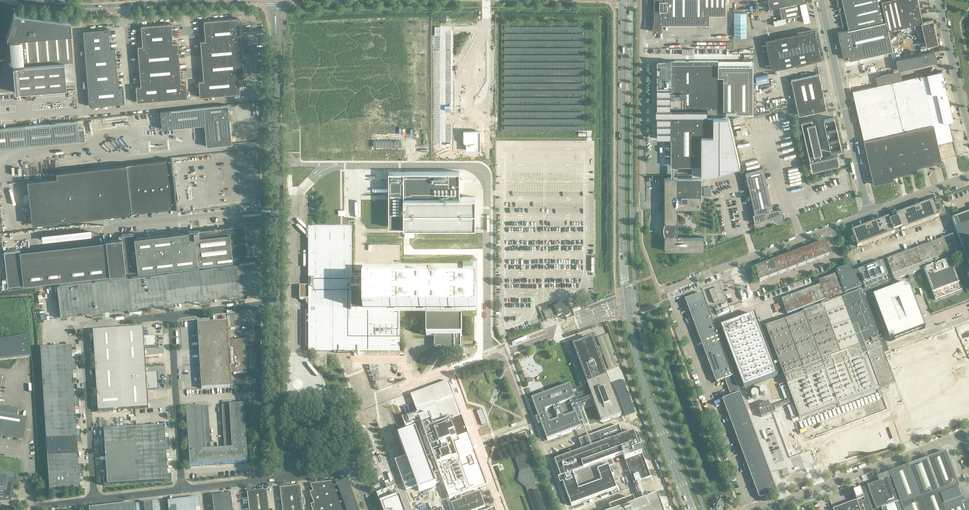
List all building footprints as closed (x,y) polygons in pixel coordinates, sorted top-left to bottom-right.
[(654,2),(652,0),(651,0),(651,10),(654,7),(654,21),(652,31),(662,31),(662,24),(701,24),(701,28),(709,28),(709,15),(726,15),(726,0),(654,0),(654,2)] [(842,25),(847,24),(842,0),(836,0),(842,25)] [(847,24),(849,30),(886,21),(882,0),(881,0),(842,0),(847,24)] [(882,0),(888,29),(922,22),(918,0),(884,0),(882,0)] [(806,1),(800,3),(802,14),(804,22),(811,21),(809,13),(806,1)] [(800,3),(780,7),(782,18),(785,18),(802,14),(800,3)] [(11,22),(7,36),(8,36),(13,36),(21,35),(35,34),(71,31),(70,21),(70,20),(70,19),(70,18),(21,12),(15,11),(14,11),(13,15),(11,22)] [(746,13),(734,13),(734,37),(746,37),(746,13)] [(220,19),(204,20),(205,40),(203,41),(203,40),(199,41),(199,46),(200,46),(202,60),(203,76),(202,76),(202,81),(198,81),(200,96),(226,94),(234,94),(240,94),(239,78),(244,78),(244,72),(243,72),(241,43),(242,43),(241,37),(240,37),(240,32),(239,23),(240,23),(240,17),(238,18),(220,19)] [(921,22),(925,38),(926,46),(938,43),(933,20),(921,22)] [(849,30),(838,32),(843,56),(848,55),(849,60),(893,50),(886,21),(849,30)] [(156,24),(141,26),(142,45),(137,46),(137,51),(138,51),(139,65),(140,81),(139,81),(140,86),(136,86),(137,102),(143,102),(143,101),(181,98),(181,99),(187,98),(186,82),(181,82),(181,77),(180,78),(178,48),(179,48),(178,43),(173,43),(171,29),(172,29),(172,23),(170,23),(156,24)] [(108,28),(83,30),(89,105),(119,103),(119,104),(125,103),(123,87),(119,87),(119,82),(118,82),(115,47),(110,48),(109,33),(110,33),(109,28),(108,28)] [(815,29),(775,37),(781,67),(821,59),(818,44),(819,41),(816,38),(815,29)] [(21,40),(10,41),(12,62),(13,62),(13,66),(15,92),(25,91),(26,98),(31,98),(31,90),(35,90),(44,89),(66,88),(64,62),(73,62),(71,31),(35,34),(21,35),(21,40)] [(775,37),(765,39),(772,69),(781,67),(775,37)] [(935,51),(896,60),(898,70),(937,61),(935,51)] [(657,111),(656,111),(656,113),(656,114),(658,114),(659,114),(662,114),(723,114),(724,114),(725,114),(744,114),(753,114),(753,75),(753,66),(736,66),(718,66),(718,63),(718,60),(692,60),(685,60),(671,60),(658,60),(658,81),(658,111),(657,111)] [(942,71),(927,74),(922,75),(933,124),(943,122),(949,120),(952,119),(950,108),(952,108),(951,104),(949,105),(947,93),(948,93),(947,88),(946,88),(944,81),(945,80),(945,78),(943,78),(942,71)] [(819,73),(791,79),(799,115),(827,109),(819,73)] [(768,74),(756,76),(757,84),(769,82),(768,74)] [(922,75),(852,91),(864,140),(934,124),(933,124),(922,75)] [(228,104),(160,111),(162,129),(204,124),(206,146),(232,143),(228,104)] [(658,114),(656,114),(656,116),(656,119),(658,119),(658,134),(658,139),(659,139),(664,139),(664,157),(664,162),(664,166),(667,166),(669,166),(671,166),(672,166),(673,166),(676,166),(678,166),(678,165),(692,165),(692,170),(692,174),(707,175),(714,173),(721,171),(740,165),(737,150),(731,127),(729,118),(727,118),(725,118),(725,116),(725,114),(724,114),(723,114),(662,114),(659,114),(658,114)] [(834,117),(823,120),(830,151),(841,149),(834,117)] [(812,119),(801,121),(810,160),(809,160),(812,170),(812,169),(839,164),(840,164),(837,154),(821,157),(820,153),(822,152),(815,122),(813,122),(812,119)] [(35,124),(26,125),(28,145),(35,145),(80,140),(84,139),(83,128),(78,128),(78,120),(35,124)] [(943,122),(933,124),(934,124),(938,143),(953,140),(949,120),(943,122)] [(934,124),(864,140),(874,184),(894,179),(893,176),(918,170),(917,167),(942,161),(938,143),(934,124)] [(0,128),(0,148),(28,145),(26,125),(0,128)] [(480,129),(463,129),(463,142),(466,143),(466,149),(480,149),(480,129)] [(57,177),(27,180),(32,224),(177,207),(171,159),(56,172),(57,177)] [(763,167),(745,171),(755,213),(772,209),(763,167)] [(460,197),(460,194),(460,173),(389,173),(389,228),(406,228),(476,227),(476,197),(460,197)] [(678,177),(664,177),(665,223),(663,227),(665,234),(664,250),(704,250),(704,249),(704,244),(706,244),(707,243),(706,242),(705,242),(705,237),(678,237),(678,208),(702,208),(702,200),(701,200),(701,177),(678,177)] [(896,218),(892,219),(898,233),(905,231),(935,219),(935,220),(945,216),(940,201),(933,204),(933,202),(929,203),(929,205),(919,209),(920,210),(917,211),(916,209),(916,208),(917,208),(916,208),(915,208),(914,208),(913,208),(912,209),(911,209),(911,210),(910,210),(912,210),(913,211),(899,216),(899,215),(895,216),(896,218)] [(755,213),(753,213),(755,224),(759,222),(771,218),(773,219),(775,220),(776,220),(777,220),(778,220),(779,220),(781,219),(782,218),(783,215),(783,214),(783,213),(782,212),(782,210),(780,209),(778,208),(775,208),(772,209),(755,213)] [(261,213),(242,215),(243,225),(247,255),(261,253),(261,213)] [(951,219),(959,240),(968,266),(968,213),(951,219)] [(852,234),(845,236),(850,251),(861,247),(891,236),(898,233),(892,219),(889,220),(889,219),(885,220),(885,221),(872,226),(872,225),(873,224),(872,224),(871,224),(870,224),(869,225),(868,225),(867,226),(866,227),(867,227),(868,226),(869,229),(866,230),(866,229),(855,233),(855,231),(851,233),(852,234)] [(199,230),(196,230),(200,265),(247,260),(247,255),(243,225),(199,230)] [(352,227),(309,228),(309,229),(310,230),(307,233),(310,236),(307,239),(309,240),(309,244),(309,285),(305,285),(305,286),(300,286),(300,300),(307,300),(307,304),(309,304),(309,313),(310,314),(307,317),(310,320),(307,323),(309,324),(309,352),(358,351),(400,351),(400,311),(364,311),(364,282),(352,282),(352,227)] [(43,240),(92,235),(91,229),(42,233),(43,240)] [(193,231),(134,237),(138,272),(200,265),(196,230),(193,231)] [(134,232),(121,234),(121,238),(125,273),(138,272),(134,237),(134,232)] [(955,241),(953,235),(952,236),(953,236),(925,246),(914,250),(913,251),(921,270),(923,269),(950,259),(960,255),(961,258),(962,259),(967,272),(968,271),(968,266),(959,240),(955,241)] [(106,248),(63,253),(66,280),(125,273),(121,238),(105,240),(106,248)] [(825,242),(811,247),(816,261),(830,255),(830,256),(831,255),(826,242),(825,242)] [(816,261),(811,247),(802,251),(807,264),(816,261)] [(20,250),(4,251),(8,286),(23,284),(24,285),(66,280),(63,253),(21,257),(20,250)] [(807,264),(802,251),(793,254),(797,268),(807,264)] [(913,251),(876,265),(883,284),(921,270),(913,251)] [(797,268),(793,254),(783,258),(788,271),(797,268)] [(788,271),(783,258),(773,262),(778,275),(788,271)] [(950,259),(923,269),(933,293),(959,283),(950,259)] [(255,261),(237,263),(241,296),(245,296),(245,293),(259,291),(255,261)] [(778,275),(773,262),(764,265),(769,278),(778,275)] [(237,263),(220,265),(223,295),(237,294),(237,297),(241,296),(237,263)] [(220,265),(201,267),(205,301),(209,300),(209,297),(223,295),(220,265)] [(769,278),(764,265),(755,269),(755,268),(754,268),(759,282),(760,282),(769,278)] [(838,278),(846,297),(861,292),(867,290),(868,292),(878,288),(884,286),(883,284),(876,265),(861,270),(854,273),(838,278)] [(851,266),(836,271),(836,273),(838,278),(854,273),(851,266)] [(201,267),(183,269),(187,299),(201,298),(201,301),(205,301),(201,267)] [(183,269),(165,271),(169,305),(173,304),(173,301),(187,299),(183,269)] [(165,271),(147,273),(151,304),(164,302),(165,305),(169,305),(165,271)] [(430,272),(364,272),(364,282),(364,311),(400,311),(476,311),(476,282),(430,282),(430,272)] [(147,273),(129,275),(133,309),(138,309),(137,305),(151,304),(147,273)] [(818,278),(817,278),(820,286),(827,304),(846,297),(838,278),(836,273),(818,280),(818,278)] [(129,275),(108,278),(112,309),(129,306),(129,310),(133,309),(129,275)] [(108,278),(93,280),(97,314),(101,313),(101,310),(112,309),(108,278)] [(93,280),(74,282),(78,313),(93,311),(93,314),(97,314),(93,280)] [(74,282),(57,284),(61,315),(61,318),(66,317),(65,314),(78,313),(74,282)] [(924,327),(907,283),(872,296),(889,341),(924,327)] [(959,283),(933,293),(935,300),(962,290),(959,283)] [(820,286),(796,294),(802,309),(803,313),(827,304),(820,286)] [(714,303),(722,300),(718,288),(709,291),(714,303)] [(861,292),(846,297),(864,345),(879,340),(861,292)] [(703,293),(685,300),(716,383),(724,379),(733,376),(703,293)] [(796,294),(782,300),(787,314),(802,309),(796,294)] [(827,304),(803,313),(822,361),(864,345),(846,297),(827,304)] [(555,301),(541,306),(546,321),(563,315),(564,317),(566,318),(569,317),(570,315),(572,314),(571,309),(568,310),(565,304),(557,307),(555,301)] [(783,376),(822,361),(803,313),(765,328),(778,362),(779,365),(783,376)] [(773,364),(754,314),(720,327),(743,389),(778,376),(774,366),(779,365),(778,362),(773,364)] [(462,317),(426,317),(426,328),(426,329),(426,334),(426,335),(426,336),(434,336),(461,336),(462,336),(462,317)] [(227,321),(197,323),(201,389),(231,387),(231,374),(229,342),(227,318),(227,321)] [(143,328),(92,331),(97,396),(98,411),(148,408),(147,400),(147,391),(158,390),(158,386),(157,374),(146,374),(145,367),(144,348),(155,348),(155,338),(143,338),(143,335),(143,328)] [(608,333),(598,337),(601,346),(611,342),(608,333)] [(461,336),(434,336),(434,338),(434,339),(434,346),(434,347),(436,347),(440,347),(440,349),(440,353),(442,353),(454,353),(454,350),(454,349),(454,347),(461,347),(461,336)] [(0,340),(0,360),(17,359),(29,358),(27,338),(27,337),(0,340)] [(593,395),(595,401),(595,402),(595,403),(595,404),(595,405),(596,405),(599,413),(599,414),(599,415),(600,415),(600,416),(602,420),(619,414),(615,404),(616,404),(616,403),(616,402),(615,402),(615,401),(614,401),(611,394),(612,393),(612,392),(612,391),(611,391),(610,391),(608,383),(608,382),(608,381),(607,381),(607,380),(606,380),(604,373),(604,372),(604,371),(604,370),(603,370),(600,362),(600,361),(600,360),(599,360),(599,359),(597,356),(600,355),(598,349),(595,350),(594,346),(594,345),(594,344),(593,344),(593,343),(591,339),(574,345),(576,350),(575,350),(575,351),(576,352),(577,353),(580,360),(580,361),(579,361),(579,362),(580,362),(580,363),(581,363),(584,371),(583,371),(583,372),(583,373),(584,373),(584,374),(585,374),(588,381),(587,382),(587,383),(588,384),(589,384),(591,392),(591,393),(591,394),(592,394),(592,395),(593,395)] [(879,340),(864,345),(868,355),(882,349),(879,340)] [(231,342),(229,342),(231,374),(233,374),(233,375),(247,374),(245,341),(231,341),(231,342)] [(864,345),(822,361),(825,371),(868,355),(864,345)] [(71,347),(40,349),(41,367),(75,365),(75,361),(72,361),(71,347)] [(882,349),(868,355),(880,388),(895,382),(882,349)] [(825,371),(837,404),(880,388),(868,355),(825,371)] [(785,379),(787,385),(825,371),(822,361),(783,376),(785,379)] [(76,369),(75,365),(41,367),(43,385),(73,383),(72,369),(76,369)] [(825,371),(787,385),(799,418),(837,404),(825,371)] [(733,376),(724,379),(731,396),(740,393),(733,376)] [(408,415),(403,417),(404,423),(406,426),(409,425),(417,422),(420,421),(422,424),(431,421),(433,424),(436,423),(436,425),(462,416),(461,415),(458,407),(455,399),(449,383),(448,381),(412,394),(418,412),(413,414),(408,415)] [(73,383),(43,385),(44,403),(78,401),(77,397),(74,397),(73,383)] [(570,385),(532,399),(538,417),(547,414),(545,408),(574,397),(570,385)] [(731,396),(722,399),(759,499),(777,492),(740,393),(731,396)] [(538,417),(535,418),(538,426),(541,425),(547,440),(589,425),(583,411),(580,412),(580,411),(583,409),(581,404),(577,405),(576,402),(574,397),(545,408),(547,414),(538,417)] [(78,405),(78,401),(44,403),(45,421),(75,420),(75,405),(78,405)] [(244,404),(221,406),(222,413),(244,411),(244,404)] [(17,416),(18,409),(0,406),(0,413),(17,416)] [(208,406),(185,408),(186,415),(208,414),(208,406)] [(482,409),(477,411),(477,413),(478,415),(479,418),(480,421),(481,424),(482,425),(487,423),(482,409)] [(222,413),(222,421),(245,419),(244,411),(222,413)] [(27,417),(17,416),(0,413),(0,435),(23,439),(27,417)] [(186,415),(186,423),(209,421),(208,414),(186,415)] [(424,431),(421,432),(423,437),(426,436),(430,447),(468,433),(462,416),(436,425),(436,423),(433,424),(431,421),(422,424),(424,431)] [(353,421),(356,429),(362,426),(359,418),(353,421)] [(222,421),(223,428),(245,427),(245,419),(222,421)] [(75,420),(45,421),(46,440),(80,437),(80,433),(76,433),(75,420)] [(186,423),(187,430),(209,429),(209,421),(186,423)] [(619,425),(579,440),(583,451),(617,438),(623,436),(619,425)] [(164,426),(135,428),(136,446),(169,444),(168,440),(165,441),(164,426)] [(223,436),(246,435),(245,427),(223,428),(223,436)] [(101,444),(101,448),(136,446),(135,428),(103,430),(104,444),(101,444)] [(187,430),(187,438),(210,437),(209,429),(187,430)] [(443,482),(436,465),(433,454),(426,457),(416,429),(398,436),(398,437),(397,437),(397,438),(399,438),(406,457),(400,459),(399,459),(396,460),(396,461),(395,461),(396,462),(395,462),(394,462),(395,464),(396,463),(405,489),(404,489),(405,491),(406,490),(406,491),(410,490),(413,489),(414,488),(417,487),(419,492),(437,485),(436,484),(437,484),(440,483),(441,482),(441,483),(442,482),(443,482)] [(367,432),(357,436),(365,457),(376,453),(367,432)] [(555,461),(556,465),(559,473),(561,478),(612,459),(623,455),(629,471),(634,484),(637,483),(638,486),(640,489),(641,493),(644,500),(640,501),(636,503),(635,503),(633,498),(609,507),(610,508),(611,509),(663,509),(662,508),(657,495),(645,499),(643,492),(641,488),(640,485),(639,482),(650,478),(640,449),(638,444),(641,443),(639,436),(636,437),(634,432),(623,436),(617,438),(583,451),(555,461)] [(468,433),(430,447),(432,452),(433,454),(436,465),(474,451),(473,446),(470,439),(468,433)] [(223,436),(224,444),(246,443),(246,435),(223,436)] [(80,437),(46,440),(47,457),(78,456),(77,442),(80,441),(80,437)] [(187,438),(188,446),(210,445),(210,437),(187,438)] [(224,444),(224,448),(224,452),(236,451),(247,450),(246,443),(224,444)] [(169,449),(169,444),(136,446),(137,465),(166,463),(165,449),(169,449)] [(188,454),(201,453),(211,453),(211,449),(210,445),(188,446),(188,454)] [(137,465),(136,446),(101,448),(102,453),(105,453),(106,467),(137,465)] [(224,448),(218,449),(219,464),(232,463),(237,463),(236,451),(224,452),(224,448)] [(201,453),(202,465),(219,464),(218,449),(211,449),(211,453),(201,453)] [(247,450),(236,451),(237,463),(247,462),(247,450)] [(474,451),(436,465),(443,482),(449,499),(455,497),(468,492),(487,485),(474,451)] [(889,473),(903,509),(968,509),(968,501),(964,503),(957,484),(955,478),(946,452),(928,458),(908,466),(889,473)] [(201,453),(188,454),(189,466),(202,465),(201,453)] [(524,455),(515,458),(520,471),(529,467),(524,455)] [(78,456),(47,457),(48,476),(82,474),(82,469),(79,469),(78,456)] [(561,478),(558,479),(560,485),(563,484),(571,506),(600,495),(601,498),(608,496),(607,493),(617,490),(612,476),(614,475),(613,472),(610,472),(608,467),(614,465),(612,459),(561,478)] [(166,463),(137,465),(138,484),(170,482),(170,480),(171,480),(171,476),(167,476),(166,463)] [(137,465),(106,467),(107,480),(103,480),(104,485),(105,485),(105,486),(138,484),(137,465)] [(518,481),(526,487),(528,492),(533,506),(534,509),(545,509),(542,502),(537,489),(535,483),(537,474),(529,467),(520,471),(518,481)] [(10,501),(10,496),(12,497),(15,475),(0,473),(0,501),(10,501)] [(877,477),(879,482),(887,505),(899,501),(889,473),(877,477)] [(49,494),(80,492),(79,478),(82,477),(82,474),(48,476),(49,494)] [(348,480),(337,485),(336,482),(331,484),(330,483),(311,485),(314,492),(310,493),(314,504),(311,505),(313,509),(359,509),(348,480)] [(879,482),(867,487),(876,509),(887,505),(879,482)] [(280,488),(283,509),(304,509),(301,486),(280,488)] [(377,494),(379,501),(383,509),(405,509),(397,488),(396,487),(377,494)] [(860,490),(868,509),(875,509),(867,487),(860,490)] [(247,492),(249,509),(268,509),(266,490),(247,492)] [(857,501),(857,502),(860,509),(868,509),(860,490),(853,492),(857,501)] [(457,502),(451,504),(453,509),(478,509),(485,507),(483,502),(483,501),(484,501),(484,500),(483,500),(483,499),(482,499),(480,492),(469,496),(468,492),(455,497),(457,502)] [(214,509),(232,509),(230,494),(212,496),(214,509)] [(199,498),(167,502),(168,509),(200,509),(199,498)] [(718,499),(715,500),(714,500),(712,504),(714,508),(717,509),(722,508),(723,505),(722,500),(718,499)] [(833,509),(860,509),(857,502),(857,501),(833,509)] [(882,509),(902,509),(899,502),(881,509),(882,509)]
